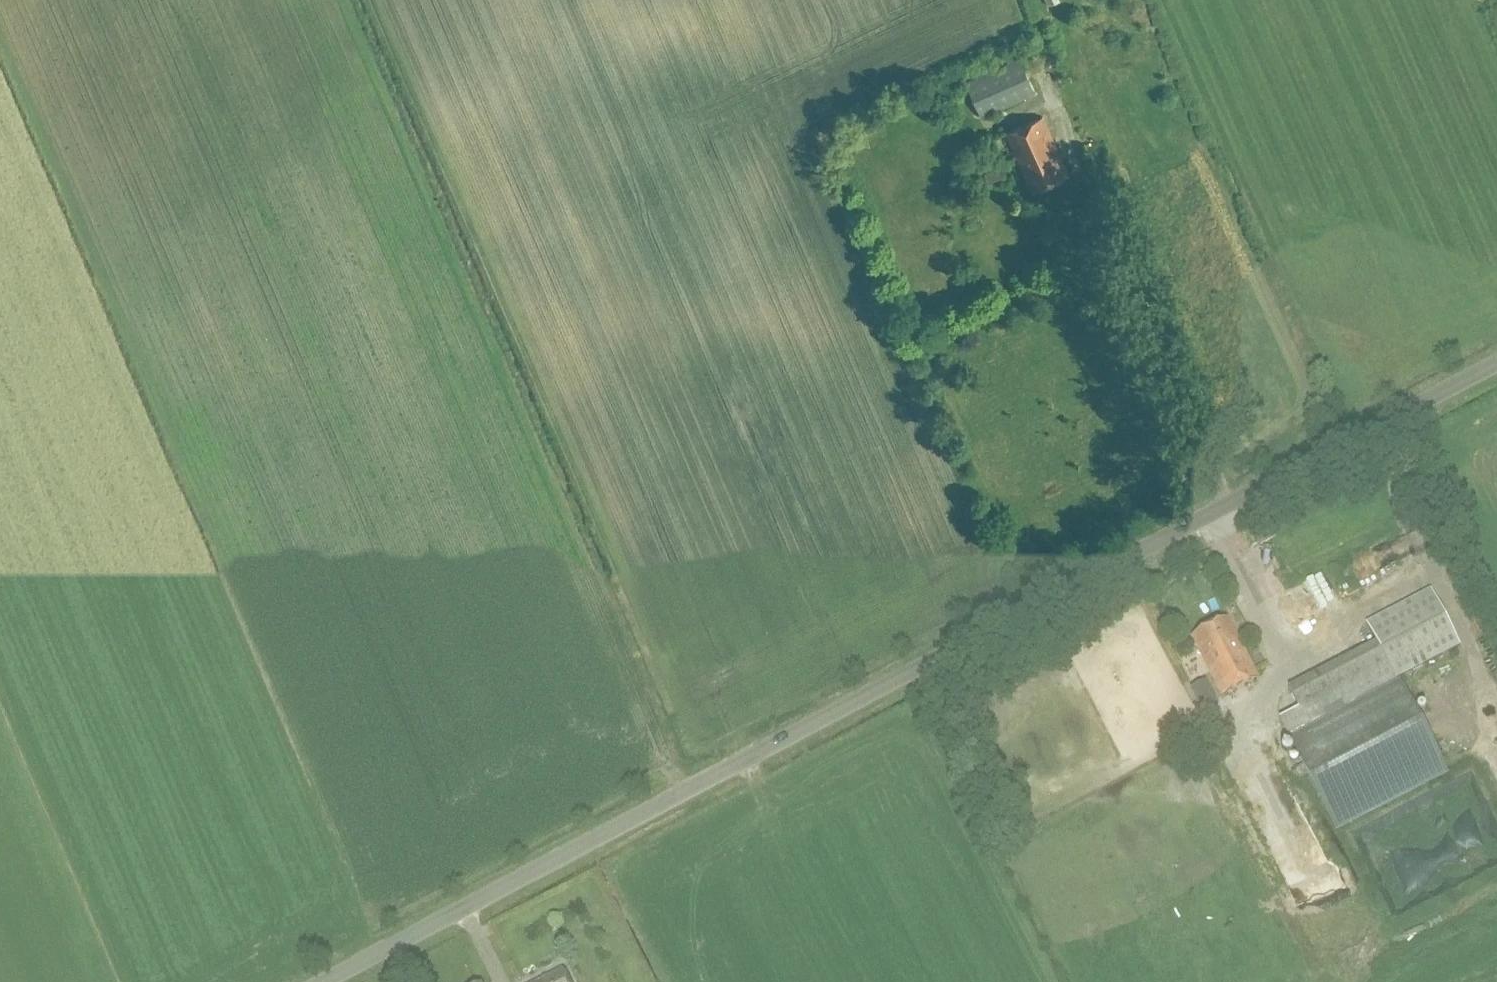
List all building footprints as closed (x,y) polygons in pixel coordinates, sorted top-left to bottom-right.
[(1035,93),(1020,58),(966,80),(982,116),(1035,93)] [(1070,175),(1043,116),(1007,132),(1033,191),(1070,175)] [(1381,556),(1369,564),(1378,575),(1389,566),(1381,556)] [(1287,735),(1395,679),(1460,646),(1431,590),(1366,624),(1377,644),(1288,690),(1299,710),(1279,720),(1287,735)] [(1258,678),(1227,619),(1191,638),(1222,697),(1258,678)] [(1489,691),(1496,687),(1496,681),(1492,670),(1482,675),(1489,691)] [(1400,682),(1289,739),(1335,829),(1447,771),(1400,682)] [(536,981),(569,981),(563,969),(536,981)]
